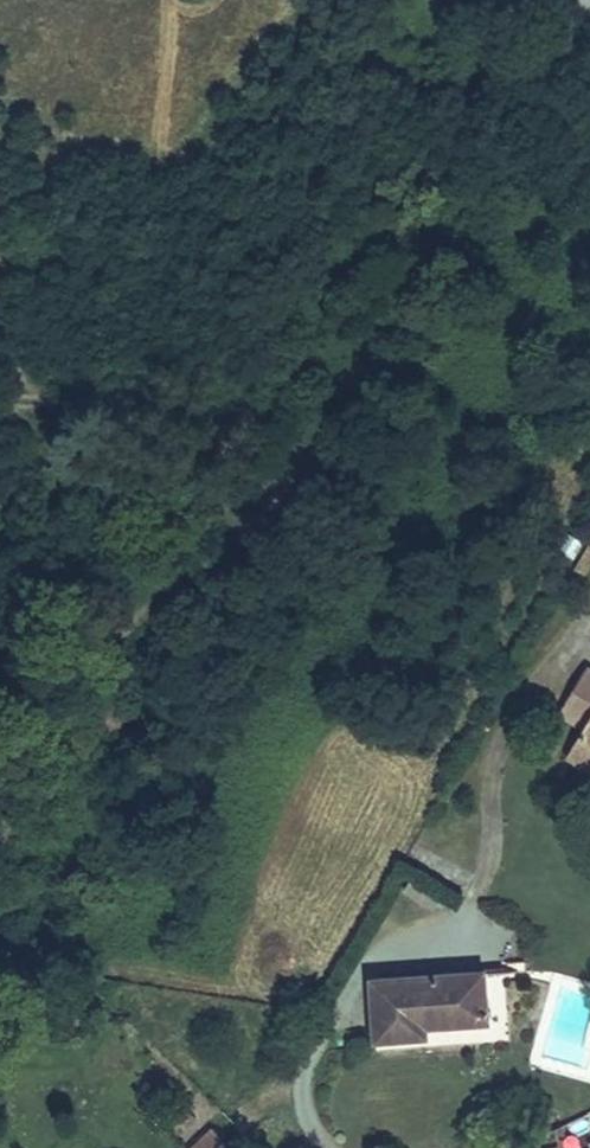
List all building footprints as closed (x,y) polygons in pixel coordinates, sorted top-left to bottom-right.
[(589,569),(589,541),(573,571),(583,577),(585,578),(589,569)] [(569,756),(589,769),(589,703),(575,694),(562,717),(585,730),(569,756)] [(504,973),(373,980),(377,1040),(426,1037),(427,1047),(509,1042),(504,973)] [(241,1133),(226,1118),(213,1130),(229,1146),(241,1133)] [(194,1147),(227,1147),(211,1132),(194,1147)]
